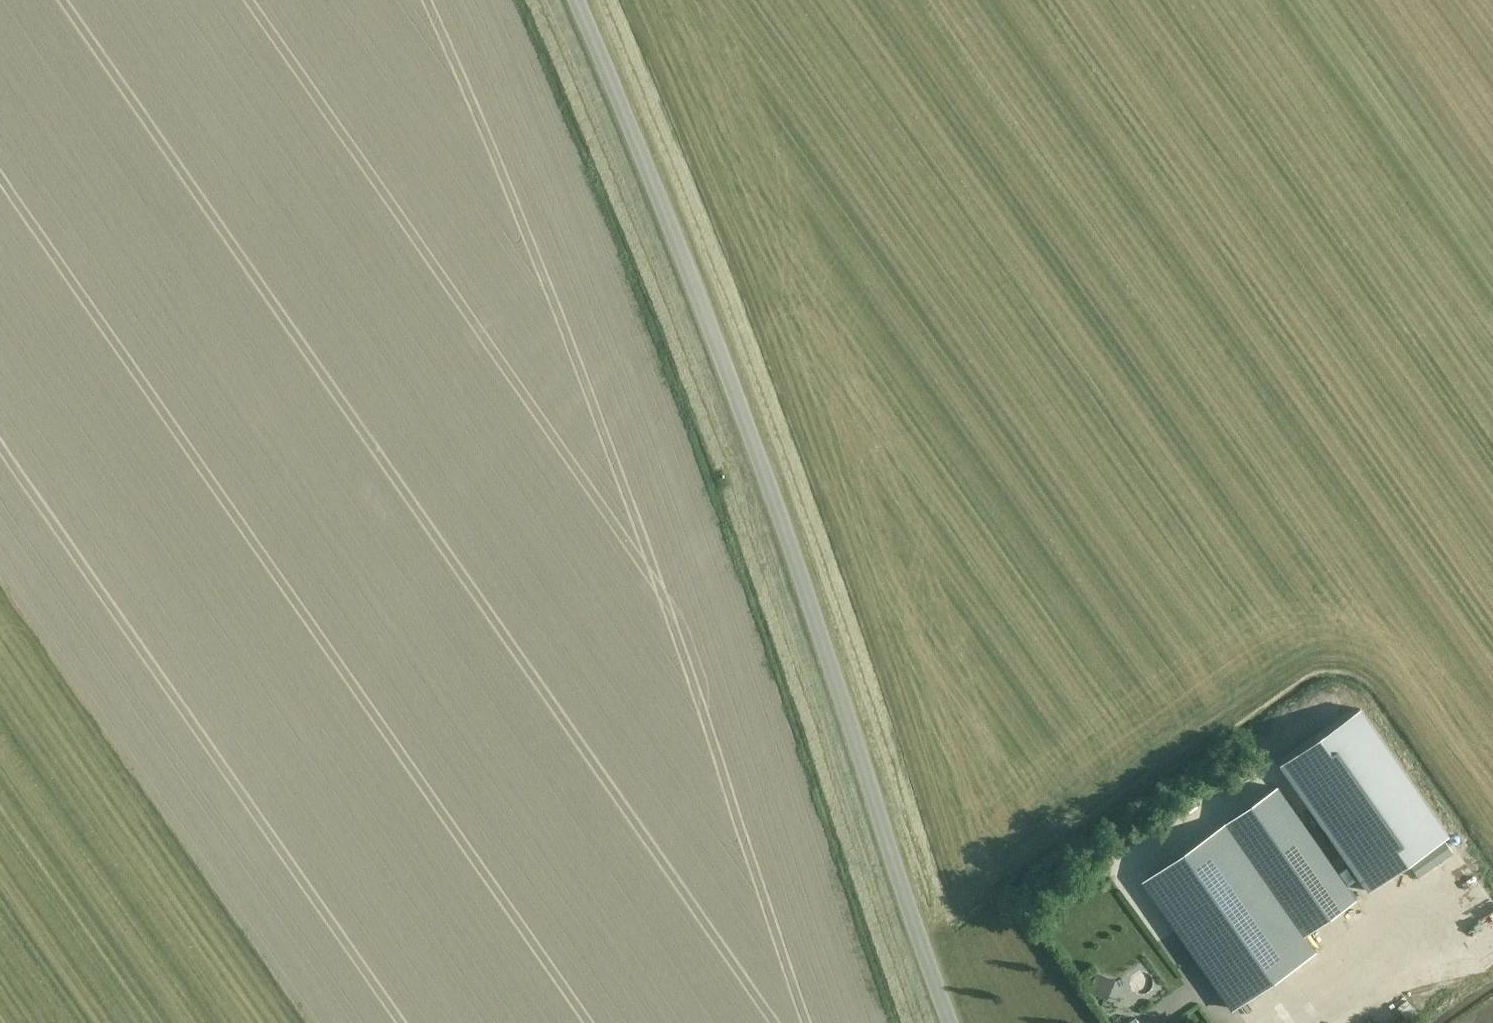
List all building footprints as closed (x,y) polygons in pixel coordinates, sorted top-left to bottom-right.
[(1370,891),(1450,835),(1361,708),(1282,764),(1370,891)] [(1279,787),(1145,880),(1235,1008),(1315,952),(1304,936),(1357,899),(1279,787)] [(1113,979),(1098,973),(1091,991),(1105,997),(1113,979)]
